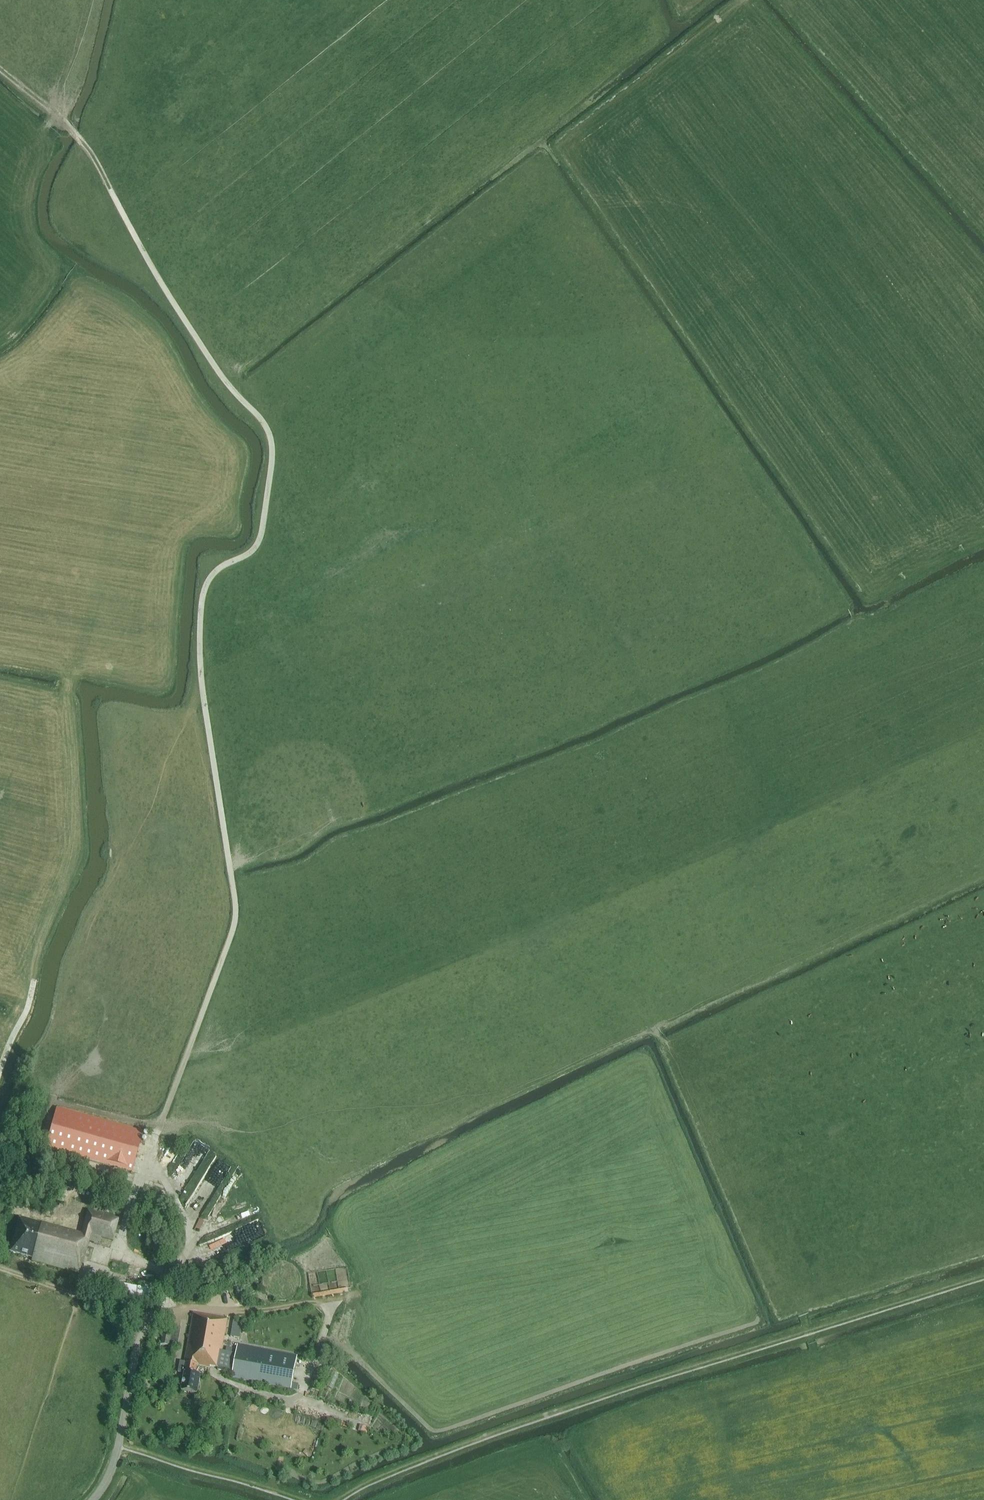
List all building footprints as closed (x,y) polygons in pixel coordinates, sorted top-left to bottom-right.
[(46,1147),(132,1171),(143,1131),(57,1108),(46,1147)] [(196,1153),(208,1156),(211,1146),(198,1143),(196,1153)] [(88,1211),(84,1224),(81,1233),(20,1219),(20,1218),(11,1252),(32,1258),(31,1260),(54,1266),(78,1273),(80,1266),(81,1263),(82,1263),(88,1241),(99,1244),(101,1236),(113,1240),(118,1220),(88,1211)] [(349,1267),(320,1271),(322,1284),(314,1285),(316,1297),(353,1292),(349,1267)] [(173,1275),(175,1288),(184,1286),(181,1274),(173,1275)] [(251,1278),(242,1283),(249,1296),(258,1291),(251,1278)] [(121,1304),(157,1310),(159,1292),(124,1285),(121,1304)] [(211,1366),(218,1367),(218,1370),(233,1373),(232,1378),(291,1389),(297,1357),(238,1345),(236,1354),(222,1351),(228,1319),(193,1313),(184,1362),(180,1361),(178,1372),(185,1374),(182,1391),(197,1394),(201,1375),(195,1374),(197,1365),(210,1367),(211,1366)] [(242,1322),(233,1321),(230,1337),(240,1338),(242,1322)] [(343,1339),(348,1324),(342,1322),(337,1337),(343,1339)] [(176,1347),(178,1331),(173,1330),(173,1327),(168,1326),(164,1325),(160,1351),(168,1352),(169,1346),(176,1347)]
